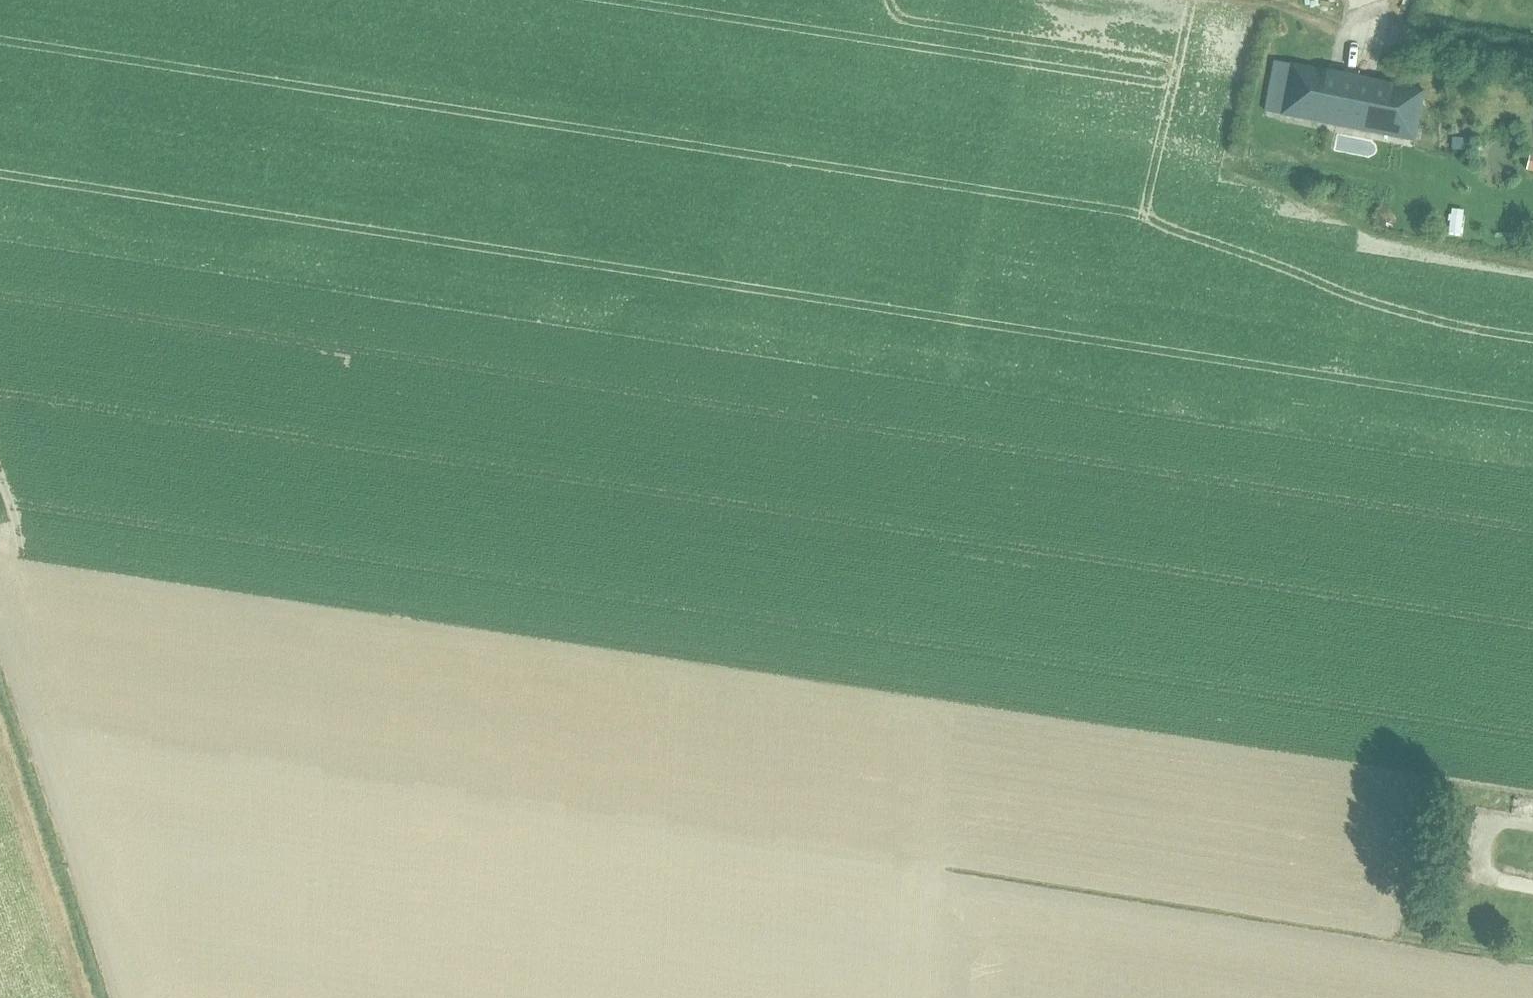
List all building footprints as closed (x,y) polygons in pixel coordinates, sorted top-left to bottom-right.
[(1424,90),(1328,71),(1275,60),(1265,111),(1414,140),(1424,90)]
